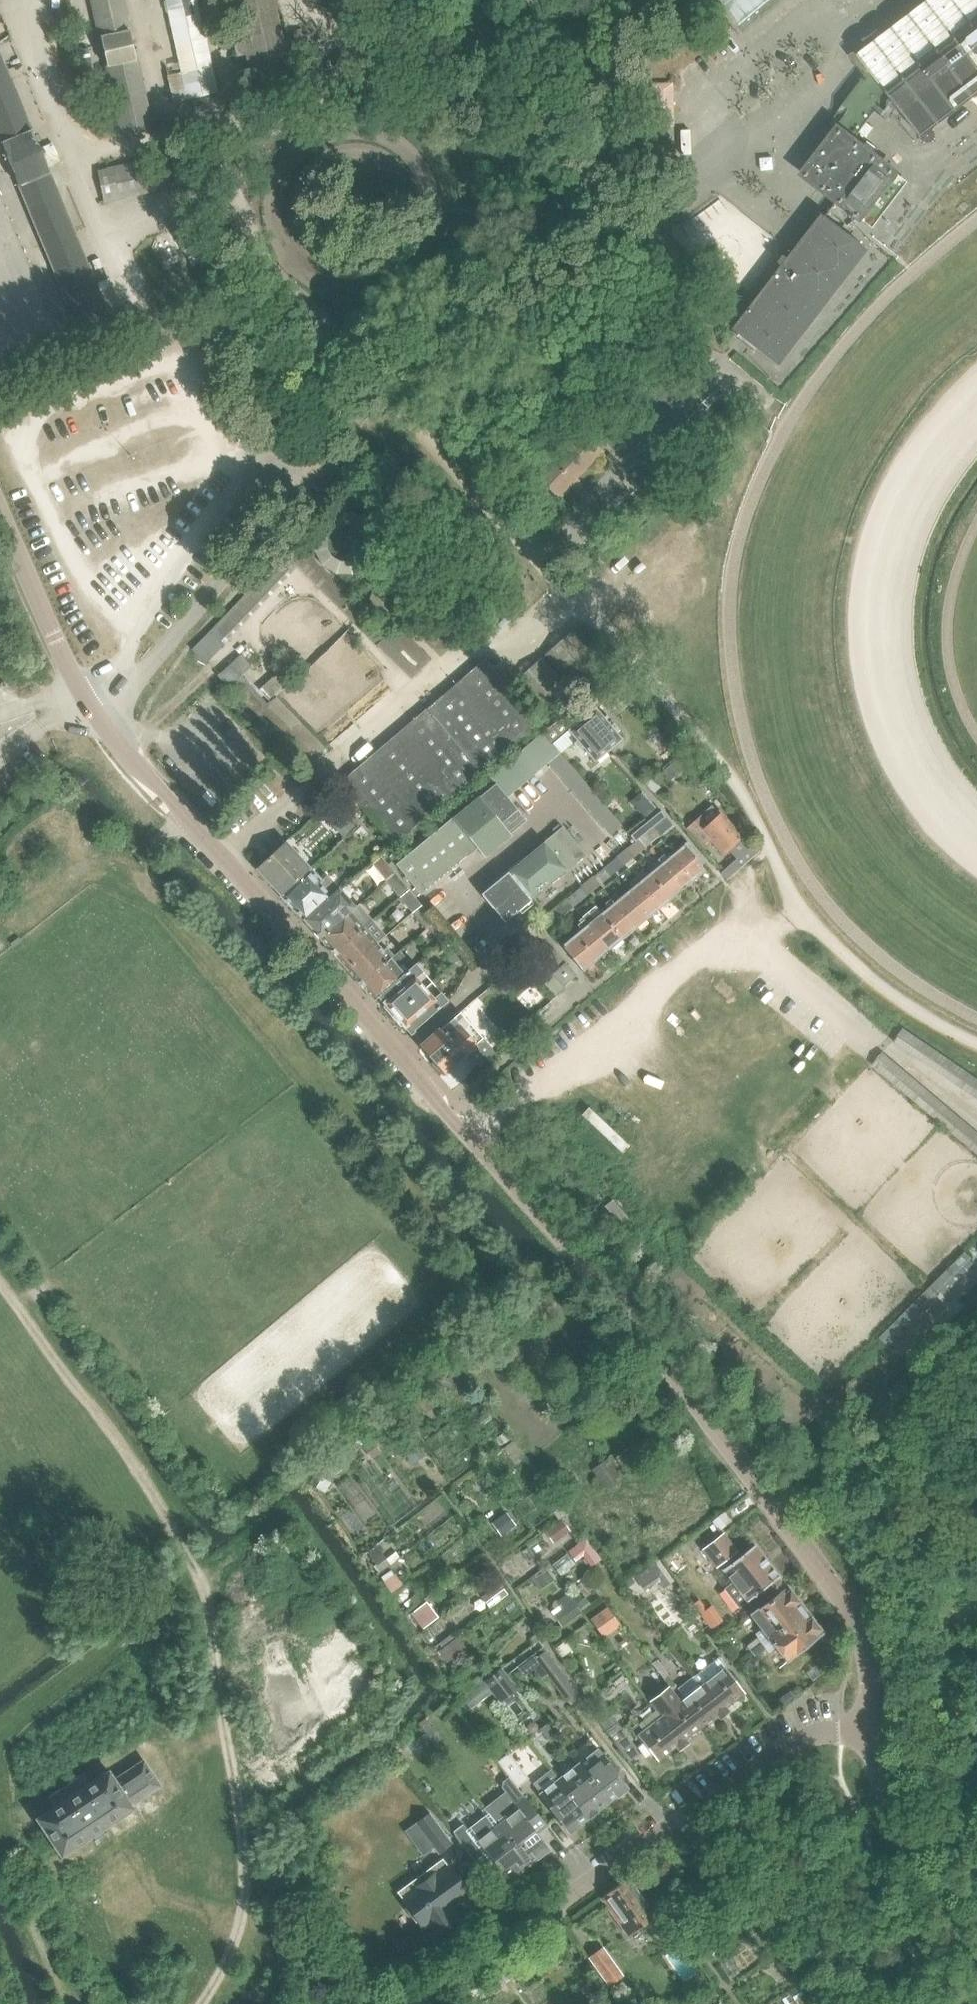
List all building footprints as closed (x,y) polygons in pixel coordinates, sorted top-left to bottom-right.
[(123,3),(123,0),(92,0),(107,68),(122,138),(152,131),(123,3)] [(185,81),(169,85),(173,102),(174,107),(217,93),(196,0),(166,0),(185,81)] [(268,0),(241,0),(262,94),(287,89),(318,84),(316,70),(284,76),(268,0)] [(769,0),(719,0),(740,25),(769,0)] [(869,49),(866,44),(850,56),(866,77),(833,118),(856,139),(879,105),(894,100),(921,135),(976,93),(976,0),(932,0),(869,49)] [(74,319),(104,307),(57,194),(64,191),(60,181),(67,178),(60,161),(46,167),(0,55),(0,140),(74,319)] [(651,125),(653,125),(668,125),(668,88),(651,88),(651,125)] [(838,127),(802,173),(814,182),(840,202),(862,219),(897,173),(849,136),(838,127)] [(170,184),(165,161),(96,176),(101,200),(170,184)] [(868,248),(829,218),(825,215),(736,330),(779,363),(868,248)] [(173,233),(191,267),(202,262),(183,227),(173,233)] [(620,412),(597,435),(614,453),(626,441),(628,444),(633,439),(631,436),(637,430),(620,412)] [(577,479),(603,452),(582,431),(536,477),(560,501),(579,481),(577,479)] [(340,532),(338,518),(329,518),(310,539),(309,555),(305,551),(302,554),(292,545),(192,650),(206,663),(296,569),(354,624),(367,611),(334,580),(349,581),(349,566),(327,564),(325,536),(340,532)] [(384,622),(380,616),(379,596),(368,596),(368,616),(356,627),(376,646),(379,643),(413,677),(430,660),(403,634),(403,622),(384,622)] [(570,635),(521,677),(552,714),(602,671),(570,635)] [(275,675),(258,690),(248,679),(255,672),(239,655),(219,675),(308,769),(327,750),(276,696),(295,678),(278,658),(268,667),(275,675)] [(393,845),(434,810),(537,722),(484,660),(339,783),(349,794),(360,807),(393,845)] [(574,708),(608,751),(622,740),(613,729),(617,726),(607,714),(603,717),(595,708),(617,690),(607,679),(574,708)] [(608,751),(574,708),(573,707),(543,732),(552,744),(569,730),(595,762),(608,751)] [(558,752),(552,744),(543,732),(490,777),(495,783),(478,796),(461,810),(396,865),(421,895),(477,848),(483,856),(510,834),(527,821),(518,810),(506,795),(558,752)] [(346,818),(360,807),(349,794),(335,806),(346,818)] [(340,811),(334,805),(323,814),(330,821),(340,811)] [(741,837),(719,813),(707,824),(702,818),(690,829),(705,845),(711,840),(724,853),(741,837)] [(651,830),(658,838),(673,825),(664,814),(650,825),(652,829),(651,830)] [(647,847),(658,838),(651,830),(640,839),(647,847)] [(636,857),(647,847),(640,839),(629,848),(636,857)] [(281,895),(310,869),(286,842),(256,868),(281,895)] [(505,922),(531,901),(568,870),(545,842),(481,894),(505,922)] [(109,859),(114,855),(107,844),(101,849),(109,859)] [(727,879),(760,851),(754,844),(721,873),(727,879)] [(693,880),(704,870),(684,845),(672,855),(693,880)] [(624,866),(636,857),(629,848),(617,857),(624,866)] [(682,889),(693,880),(672,855),(661,864),(682,889)] [(613,875),(624,866),(617,857),(606,867),(613,875)] [(670,898),(682,889),(661,864),(650,873),(670,898)] [(356,907),(395,874),(395,873),(388,865),(349,899),(339,887),(331,893),(303,920),(318,938),(355,905),(356,907)] [(600,886),(613,875),(606,867),(593,877),(600,886)] [(303,920),(331,893),(310,869),(281,895),(303,920)] [(659,908),(670,898),(650,873),(638,883),(659,908)] [(587,897),(600,886),(593,877),(580,888),(587,897)] [(400,894),(408,887),(402,879),(394,886),(400,894)] [(647,917),(659,908),(638,883),(627,892),(647,917)] [(413,910),(421,903),(408,887),(400,894),(413,910)] [(574,907),(587,897),(580,888),(567,899),(574,907)] [(634,928),(647,917),(627,892),(614,903),(634,928)] [(561,918),(574,907),(567,899),(554,909),(561,918)] [(426,926),(434,919),(421,903),(413,910),(426,926)] [(622,939),(634,928),(614,903),(601,914),(622,939)] [(351,912),(356,907),(355,905),(318,938),(320,939),(332,953),(363,926),(351,912)] [(542,934),(561,918),(554,909),(534,925),(542,934)] [(609,949),(622,939),(601,914),(588,924),(609,949)] [(377,942),(372,937),(381,929),(372,919),(364,927),(363,926),(332,953),(346,969),(377,942)] [(435,936),(443,930),(434,919),(426,926),(435,936)] [(596,960),(609,949),(588,924),(575,935),(596,960)] [(443,946),(450,939),(443,930),(435,936),(443,946)] [(583,971),(596,960),(575,935),(562,946),(583,971)] [(360,984),(390,957),(377,942),(346,969),(360,984)] [(374,1000),(404,973),(390,957),(360,984),(374,1000)] [(395,1015),(432,982),(415,963),(404,973),(374,1000),(375,1002),(380,998),(395,1015)] [(575,975),(565,964),(554,974),(564,985),(575,975)] [(448,1001),(448,1000),(432,982),(395,1015),(411,1033),(448,1001)] [(477,1067),(494,1052),(460,1012),(422,1045),(445,1072),(466,1054),(477,1067)] [(904,1029),(895,1042),(976,1097),(976,1078),(904,1029)] [(976,1153),(976,1136),(881,1055),(873,1065),(976,1153)] [(450,1391),(465,1381),(458,1371),(443,1382),(450,1391)] [(438,1405),(428,1393),(416,1403),(426,1414),(438,1405)] [(412,1437),(398,1447),(411,1466),(426,1455),(412,1437)] [(631,1445),(619,1454),(626,1466),(638,1458),(638,1457),(651,1450),(643,1439),(632,1447),(631,1445)] [(524,1455),(524,1454),(513,1441),(503,1448),(513,1462),(524,1455)] [(612,1484),(620,1479),(621,1479),(608,1460),(594,1470),(602,1482),(609,1479),(612,1484)] [(738,1551),(723,1532),(701,1549),(716,1568),(738,1551)] [(602,1560),(586,1538),(568,1552),(574,1560),(583,1553),(593,1566),(602,1560)] [(751,1615),(788,1587),(786,1585),(784,1587),(777,1578),(778,1577),(754,1545),(722,1569),(747,1602),(758,1594),(764,1603),(750,1614),(751,1615)] [(386,1558),(377,1546),(368,1553),(376,1564),(386,1558)] [(556,1579),(549,1568),(535,1578),(543,1589),(556,1579)] [(645,1590),(636,1579),(626,1587),(634,1597),(645,1590)] [(768,1638),(805,1610),(788,1587),(751,1615),(768,1638)] [(578,1611),(571,1600),(561,1607),(552,1613),(560,1624),(578,1611)] [(418,1630),(428,1624),(438,1617),(427,1602),(416,1610),(409,1617),(418,1630)] [(596,1615),(612,1636),(623,1627),(608,1607),(596,1615)] [(805,1610),(768,1638),(787,1662),(824,1634),(805,1610)] [(458,1637),(439,1652),(447,1663),(466,1649),(458,1637)] [(750,1649),(752,1652),(763,1645),(760,1641),(750,1649)] [(755,1655),(765,1648),(763,1645),(752,1652),(755,1655)] [(566,1700),(576,1693),(544,1648),(534,1655),(566,1700)] [(729,1676),(732,1673),(719,1656),(693,1676),(723,1714),(729,1710),(727,1707),(743,1695),(729,1676)] [(511,1685),(504,1675),(500,1670),(484,1682),(495,1697),(511,1685)] [(719,1717),(723,1714),(693,1676),(673,1692),(701,1727),(717,1715),(719,1717)] [(673,1692),(671,1693),(660,1679),(641,1693),(660,1717),(683,1745),(688,1741),(686,1739),(701,1727),(673,1692)] [(676,1747),(678,1749),(683,1745),(660,1717),(644,1729),(638,1722),(630,1728),(641,1744),(645,1741),(660,1759),(676,1747)] [(430,1723),(424,1728),(436,1743),(442,1739),(430,1723)] [(607,1731),(629,1762),(640,1754),(617,1723),(607,1731)] [(418,1739),(426,1749),(433,1743),(426,1733),(418,1739)] [(579,1764),(608,1802),(625,1788),(596,1751),(579,1764)] [(515,1784),(517,1787),(529,1779),(509,1752),(497,1761),(515,1784)] [(133,1806),(162,1786),(144,1759),(115,1778),(109,1769),(89,1782),(90,1783),(55,1807),(54,1806),(35,1819),(61,1858),(135,1809),(133,1806)] [(589,1816),(608,1802),(579,1764),(560,1778),(589,1816)] [(571,1831),(589,1816),(560,1778),(542,1793),(571,1831)] [(541,1818),(517,1787),(515,1784),(484,1807),(528,1865),(548,1850),(530,1826),(541,1818)] [(509,1879),(528,1865),(484,1807),(452,1832),(484,1873),(497,1863),(509,1879)] [(415,1823),(416,1824),(405,1832),(422,1856),(433,1848),(438,1854),(452,1843),(430,1812),(415,1823)] [(463,1888),(452,1872),(451,1873),(448,1868),(449,1867),(442,1858),(396,1892),(403,1901),(403,1900),(407,1906),(406,1907),(404,1908),(415,1923),(417,1922),(418,1921),(422,1926),(426,1923),(435,1934),(457,1918),(449,1906),(467,1893),(463,1888)] [(629,1932),(642,1923),(649,1933),(662,1924),(629,1878),(624,1882),(604,1896),(629,1932)] [(608,1986),(622,1977),(602,1947),(588,1957),(591,1960),(606,1981),(608,1986)] [(798,1968),(789,1955),(775,1964),(785,1977),(798,1968)] [(683,1991),(690,2001),(702,1994),(695,1982),(683,1991)]
